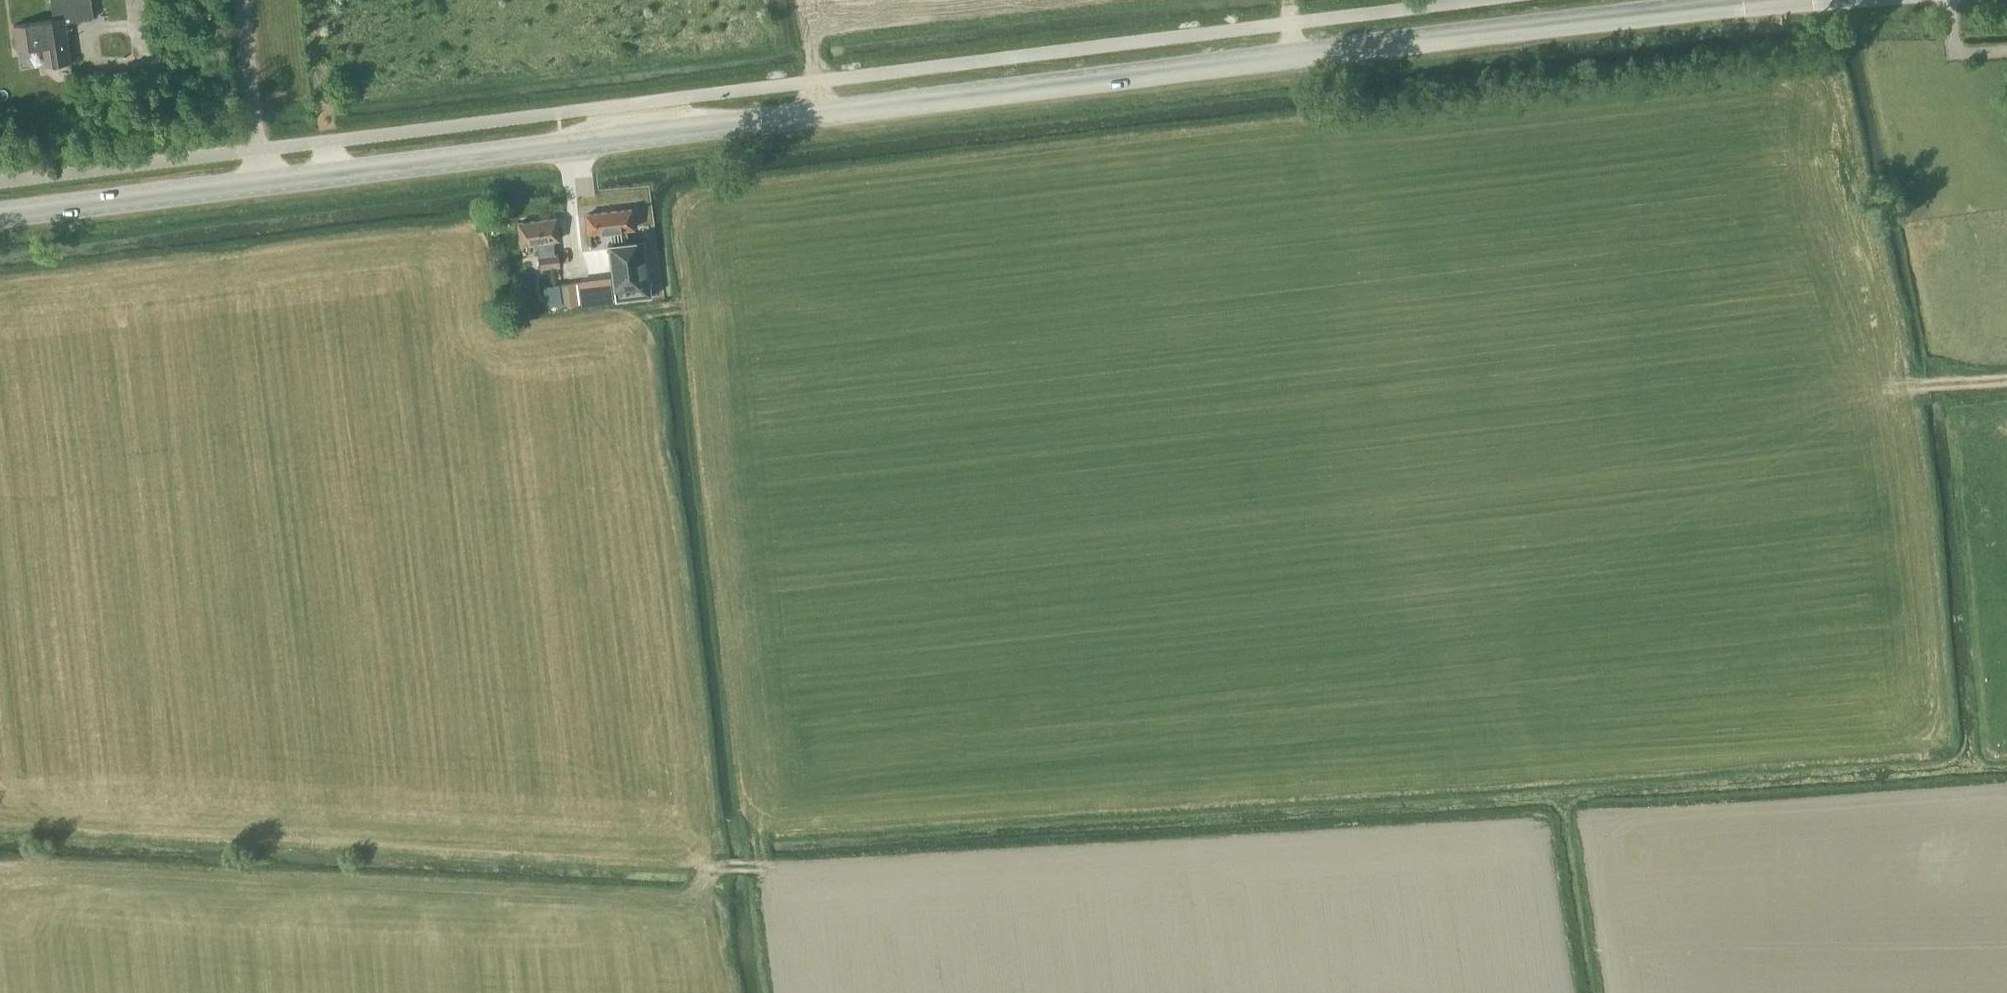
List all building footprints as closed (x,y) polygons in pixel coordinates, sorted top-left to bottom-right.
[(93,18),(91,0),(51,0),(53,19),(14,25),(17,50),(43,46),(46,66),(71,62),(65,23),(93,18)] [(619,302),(653,297),(645,239),(630,241),(628,229),(636,228),(633,209),(588,215),(590,233),(611,230),(613,242),(611,243),(619,302)] [(541,268),(561,266),(559,254),(557,254),(555,241),(560,240),(558,219),(520,223),(522,244),(539,242),(540,256),(539,256),(541,268)] [(580,282),(583,304),(592,303),(589,280),(580,282)] [(559,307),(583,304),(580,282),(557,285),(559,307)]
